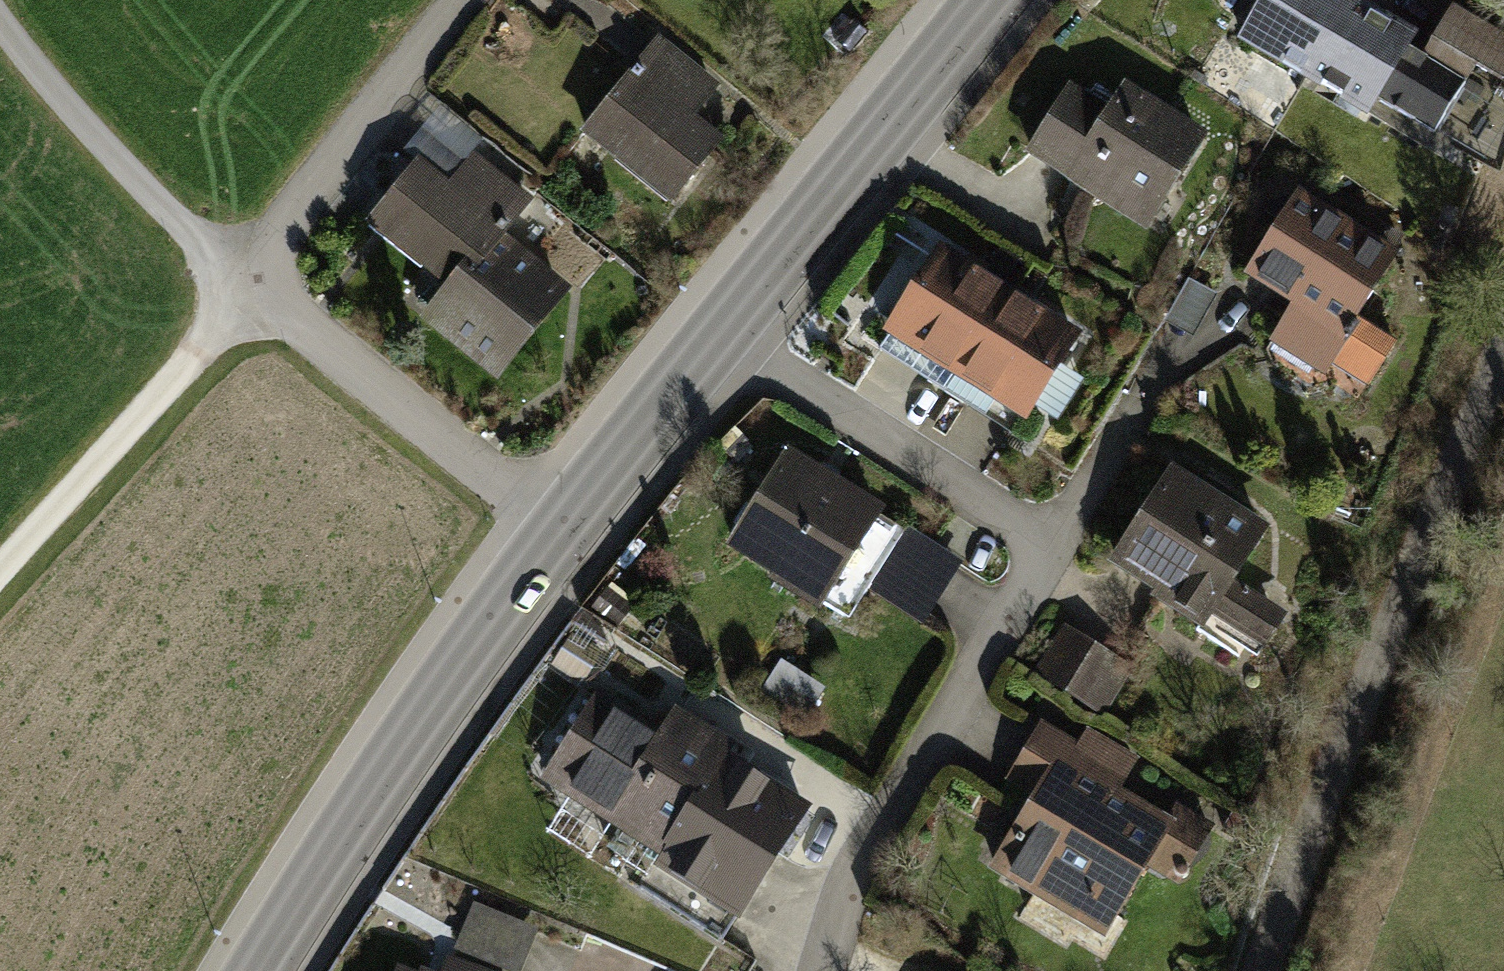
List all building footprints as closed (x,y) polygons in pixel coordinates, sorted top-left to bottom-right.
[(1239,43),(1367,118),(1378,99),(1409,48),(1418,31),(1373,4),(1366,0),(1264,0),(1239,43)] [(1424,57),(1467,82),(1477,65),(1503,80),(1503,79),(1503,32),(1454,4),(1424,57)] [(690,231),(750,158),(703,120),(726,93),(664,42),(581,142),(690,231)] [(1409,48),(1378,99),(1437,134),(1467,82),(1424,57),(1409,48)] [(1149,232),(1211,134),(1127,82),(1110,109),(1071,84),(1027,154),(1149,232)] [(547,204),(476,152),(449,189),(422,169),(379,226),(464,289),(430,335),(520,400),(594,300),(518,245),(547,204)] [(1401,251),(1300,188),(1286,210),(1245,275),(1294,305),(1272,341),(1325,374),(1332,364),(1368,386),(1395,342),(1358,320),(1401,251)] [(997,279),(939,242),(883,332),(1025,422),(1082,332),(1023,295),(997,279)] [(792,447),(727,547),(820,607),(823,604),(846,621),(867,589),(903,537),(876,516),(883,506),(792,447)] [(1213,490),(1175,466),(1111,564),(1156,592),(1152,598),(1239,654),(1250,637),(1268,649),(1289,616),(1237,582),(1272,528),(1213,490)] [(903,537),(867,589),(922,627),(966,563),(911,525),(903,537)] [(1063,625),(1035,670),(1104,714),(1133,669),(1063,625)] [(737,744),(678,707),(666,728),(650,718),(600,687),(541,780),(660,854),(654,864),(740,917),(808,807),(762,779),(728,758),(737,744)] [(1214,826),(1176,803),(1169,815),(1122,787),(1138,761),(1102,739),(1089,731),(1081,745),(1043,722),(1007,780),(1037,798),(993,870),(1104,937),(1149,864),(1179,882),(1214,826)] [(455,951),(505,970),(521,970),(537,930),(473,904),(455,951)] [(448,955),(442,970),(488,970),(448,955)]
